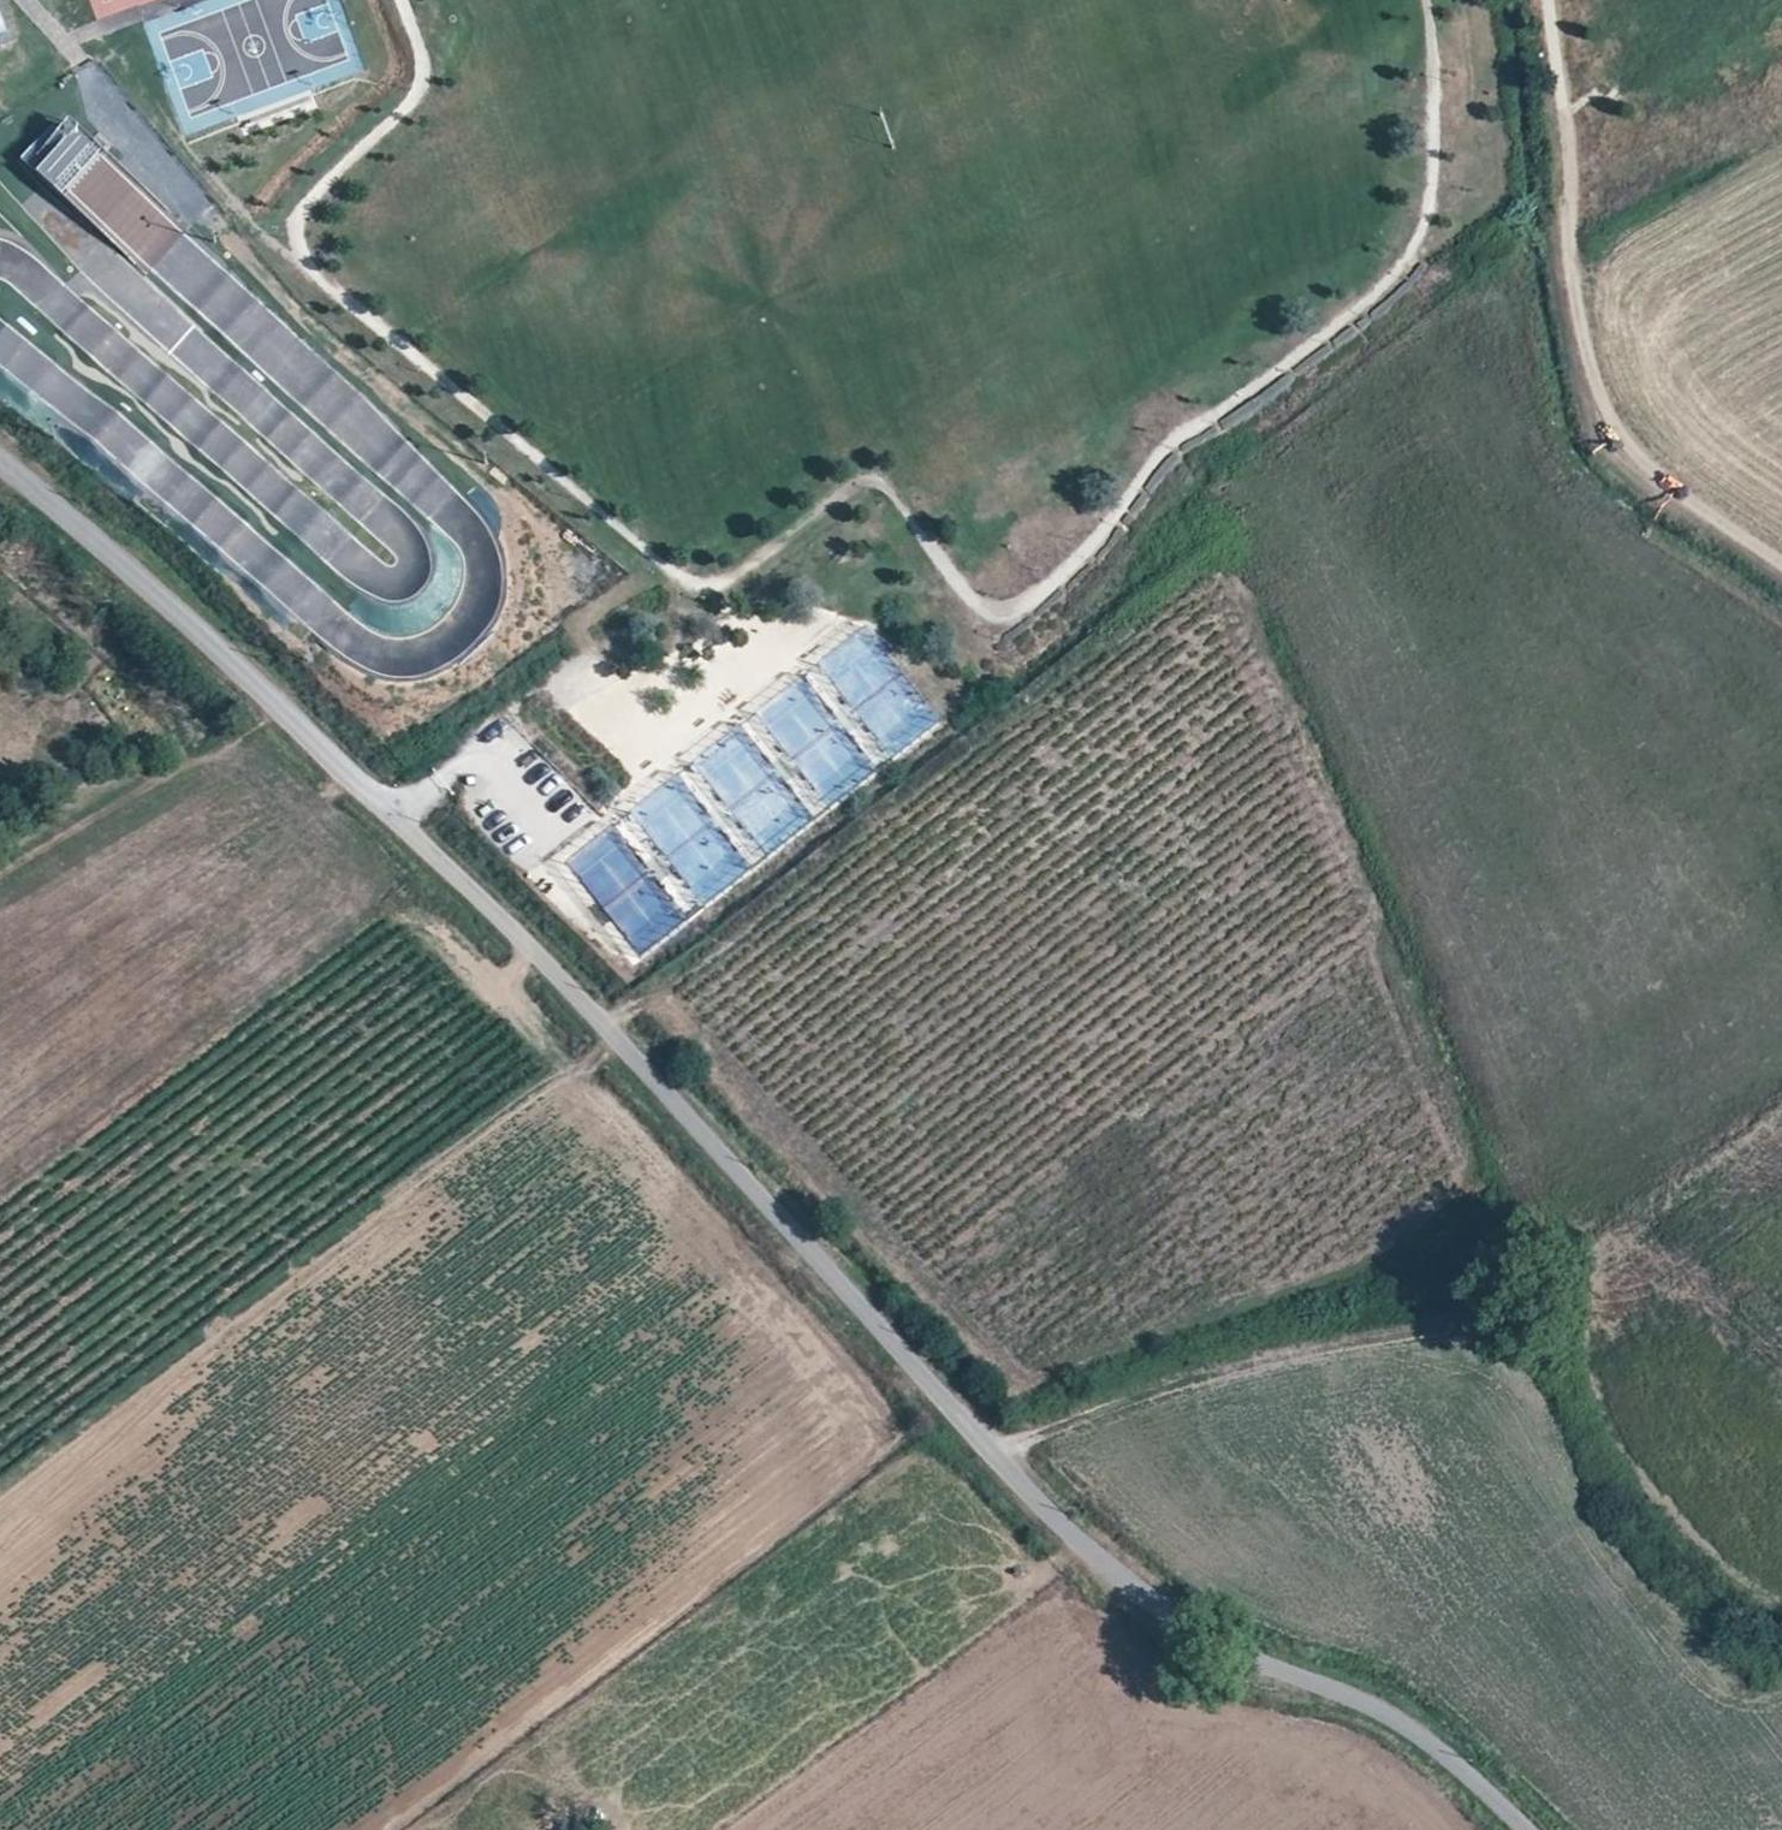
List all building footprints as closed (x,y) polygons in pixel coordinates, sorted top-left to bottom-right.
[(97,153),(52,197),(155,304),(201,260),(97,153)] [(573,1829),(576,1829),(584,1825),(575,1813),(566,1819),(573,1829)]
